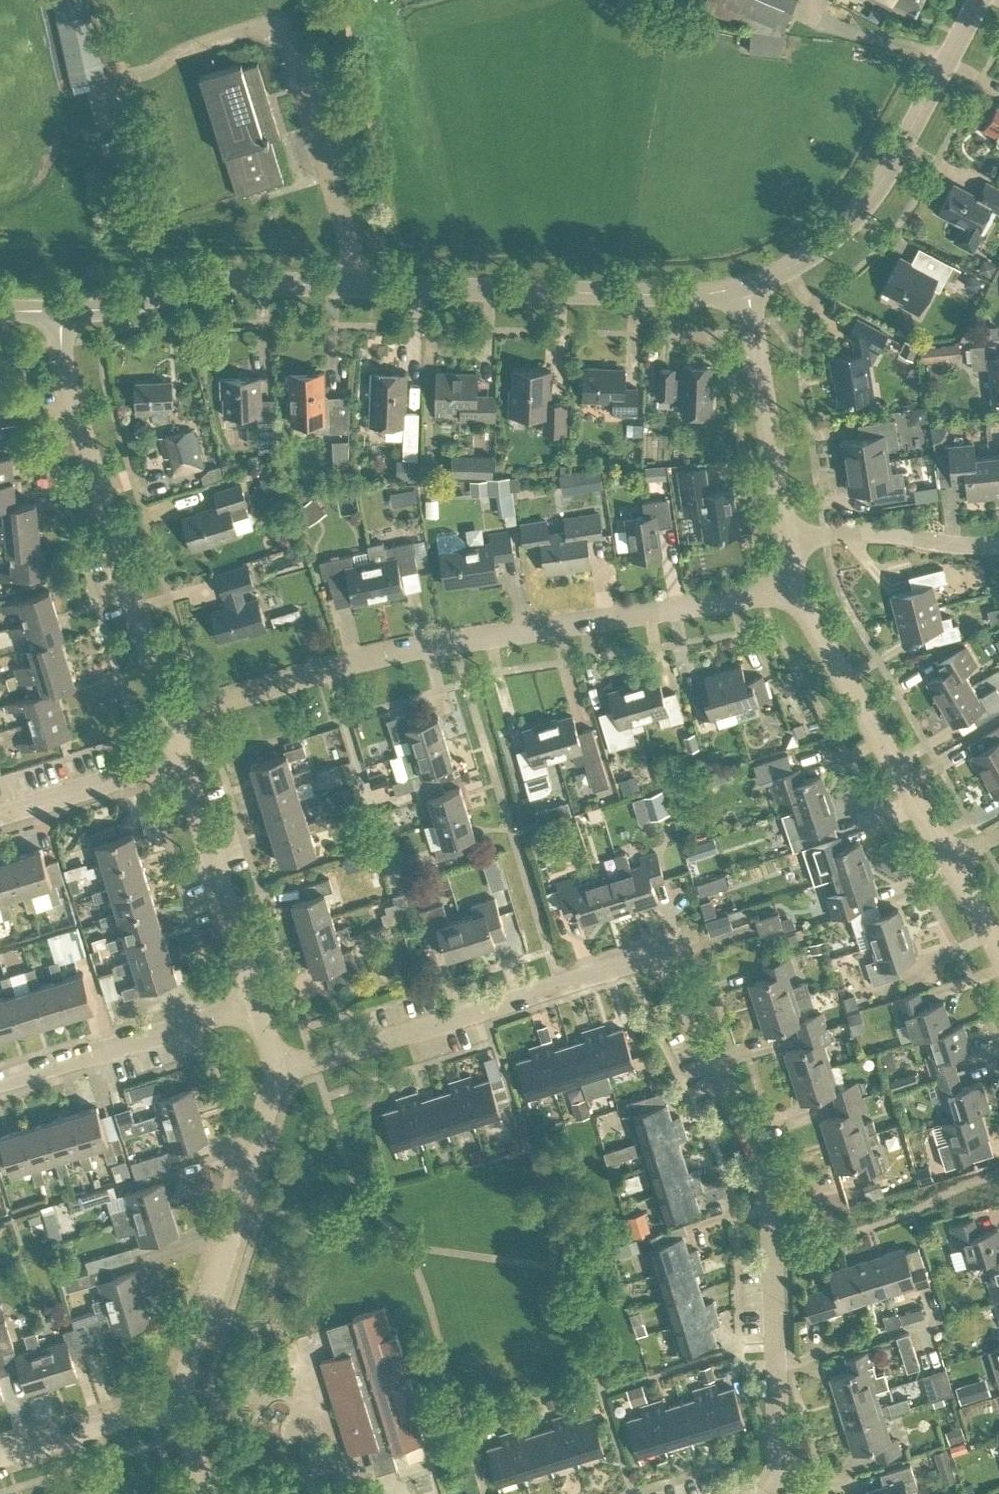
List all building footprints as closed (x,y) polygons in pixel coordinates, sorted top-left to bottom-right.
[(55,4),(73,84),(104,77),(86,0),(54,0),(55,4)] [(746,25),(751,27),(749,50),(781,54),(783,33),(781,33),(782,29),(795,0),(705,0),(702,7),(746,25)] [(890,6),(893,1),(915,12),(921,0),(877,0),(890,6)] [(237,195),(284,180),(271,139),(280,136),(258,62),(243,66),(241,61),(200,74),(224,153),(225,153),(237,195)] [(997,101),(983,127),(996,133),(996,143),(998,143),(998,102),(997,101)] [(939,211),(965,225),(956,241),(974,250),(982,236),(977,233),(991,206),(998,210),(998,189),(986,182),(978,196),(953,183),(939,211)] [(952,264),(930,252),(921,267),(900,256),(883,289),(905,300),(903,304),(918,312),(937,276),(944,280),(952,264)] [(983,261),(978,269),(990,275),(996,263),(987,259),(983,261)] [(967,281),(968,285),(978,291),(984,280),(971,273),(967,281)] [(887,333),(857,317),(848,334),(853,337),(856,353),(830,357),(833,377),(835,376),(839,402),(874,397),(868,362),(870,362),(869,351),(871,346),(878,350),(887,333)] [(993,343),(968,347),(971,370),(988,367),(992,401),(998,400),(998,356),(995,356),(993,343)] [(941,344),(920,346),(921,359),(942,357),(941,344)] [(711,364),(684,363),(684,380),(674,380),(674,368),(659,367),(658,396),(673,397),(673,395),(683,395),(682,413),(712,414),(712,395),(710,395),(711,364)] [(601,367),(583,366),(582,398),(612,399),(612,412),(637,413),(638,387),(625,386),(625,370),(601,369),(601,367)] [(551,369),(514,368),(514,388),(510,388),(510,413),(544,414),(544,431),(565,431),(566,401),(550,401),(551,369)] [(495,420),(496,395),(477,394),(478,372),(436,371),(435,408),(460,409),(460,419),(495,420)] [(407,373),(371,372),(370,423),(404,424),(404,447),(418,447),(419,411),(405,411),(407,373)] [(350,395),(349,399),(325,400),(323,374),(286,375),(286,388),(291,388),(292,420),(319,419),(320,432),(350,431),(350,395)] [(261,402),(260,376),(221,378),(222,397),(224,397),(225,415),(258,414),(259,452),(278,451),(276,401),(261,402)] [(172,380),(135,382),(137,414),(150,413),(153,413),(153,406),(168,405),(173,405),(172,380)] [(0,402),(0,403),(2,424),(16,423),(14,401),(0,402)] [(847,465),(887,459),(885,447),(899,445),(895,418),(867,422),(869,436),(843,439),(847,465)] [(634,422),(633,434),(643,434),(643,422),(634,422)] [(946,423),(931,425),(933,440),(936,439),(946,428),(946,423)] [(193,428),(160,438),(165,456),(170,455),(172,464),(167,466),(170,476),(204,467),(193,428)] [(993,494),(989,454),(975,456),(974,442),(948,444),(950,462),(952,484),(952,485),(966,484),(967,497),(993,494)] [(451,453),(451,474),(493,475),(493,454),(451,453)] [(989,454),(993,494),(998,493),(998,453),(989,454)] [(14,480),(12,456),(0,457),(0,481),(14,480)] [(396,480),(418,480),(418,460),(397,459),(396,480)] [(887,459),(847,465),(850,491),(877,487),(879,501),(907,497),(902,469),(889,471),(887,459)] [(950,462),(937,463),(939,485),(952,484),(950,462)] [(665,465),(645,467),(646,479),(667,477),(665,465)] [(678,469),(683,505),(685,514),(702,511),(706,538),(736,533),(732,507),(734,507),(731,489),(708,492),(704,465),(678,469)] [(600,467),(559,473),(562,489),(602,482),(600,467)] [(347,469),(334,469),(334,485),(348,485),(347,469)] [(473,480),(470,480),(470,481),(471,491),(488,490),(510,488),(509,475),(487,477),(487,478),(473,480)] [(14,480),(0,481),(0,506),(3,505),(4,520),(0,520),(0,529),(39,525),(37,501),(16,503),(14,480)] [(219,507),(183,518),(192,549),(239,534),(238,532),(234,518),(249,513),(246,504),(248,503),(242,484),(215,493),(219,507)] [(418,500),(416,487),(400,490),(402,503),(418,500)] [(314,495),(297,507),(307,520),(323,508),(314,495)] [(672,524),(668,497),(642,501),(644,515),(625,518),(632,558),(662,553),(658,526),(672,524)] [(524,547),(542,545),(545,567),(562,565),(562,569),(591,564),(586,537),(602,534),(599,512),(564,518),(566,531),(548,533),(546,518),(520,522),(524,547)] [(11,553),(11,551),(41,548),(39,525),(0,529),(0,538),(6,538),(8,553),(11,553)] [(449,532),(438,533),(440,551),(445,585),(469,581),(469,578),(479,577),(480,582),(497,579),(494,559),(513,556),(510,533),(490,536),(491,543),(468,547),(468,546),(468,545),(468,544),(467,544),(467,543),(467,542),(467,541),(466,541),(466,540),(466,539),(465,539),(465,538),(464,538),(464,537),(463,537),(463,536),(462,536),(462,535),(461,535),(461,534),(460,534),(459,534),(459,533),(458,533),(457,533),(456,532),(455,532),(454,532),(453,532),(452,532),(451,532),(450,532),(449,532)] [(383,540),(368,543),(368,545),(369,549),(372,563),(374,573),(379,598),(405,592),(401,574),(402,574),(419,571),(417,561),(413,542),(385,548),(384,542),(383,540)] [(11,553),(13,568),(0,570),(0,578),(47,574),(45,548),(41,548),(11,551),(11,553)] [(354,553),(320,560),(320,561),(323,575),(328,574),(329,576),(331,588),(347,584),(350,584),(350,586),(354,603),(379,598),(374,573),(372,563),(369,549),(354,553)] [(254,586),(248,565),(217,574),(223,595),(226,594),(229,605),(211,611),(220,641),(248,632),(249,635),(267,630),(257,597),(245,601),(242,589),(254,586)] [(912,588),(892,594),(897,615),(937,605),(931,584),(947,580),(943,566),(914,574),(917,587),(912,588)] [(21,607),(25,621),(25,622),(57,613),(50,589),(17,599),(6,603),(1,604),(4,612),(21,607)] [(15,594),(4,597),(6,603),(17,599),(15,594)] [(937,605),(897,615),(903,637),(923,631),(928,630),(932,644),(961,636),(957,622),(953,624),(950,615),(940,617),(937,605)] [(299,607),(272,615),(275,625),(302,617),(299,607)] [(28,629),(32,644),(33,646),(60,637),(64,636),(57,613),(25,622),(25,621),(8,626),(11,634),(28,629)] [(13,666),(16,676),(68,660),(60,637),(33,646),(32,644),(29,645),(33,659),(13,666)] [(941,701),(972,683),(964,670),(976,662),(966,644),(935,663),(941,672),(928,680),(941,701)] [(39,678),(43,692),(43,693),(56,689),(75,683),(68,660),(16,676),(19,684),(39,678)] [(739,665),(720,670),(732,709),(746,705),(767,699),(774,713),(785,708),(772,676),(762,680),(760,676),(746,680),(744,681),(739,665)] [(732,709),(720,670),(702,676),(707,692),(690,697),(697,720),(732,709)] [(643,718),(658,714),(662,725),(682,719),(674,691),(664,694),(658,677),(632,685),(643,718)] [(941,701),(953,723),(975,710),(981,720),(998,709),(998,692),(996,686),(979,696),(972,683),(941,701)] [(600,713),(609,741),(610,747),(634,740),(629,722),(643,718),(632,685),(609,692),(614,709),(600,713)] [(43,692),(7,703),(10,711),(26,706),(31,721),(63,711),(56,689),(43,693),(43,692)] [(420,709),(395,717),(388,719),(394,741),(410,736),(414,749),(445,740),(438,716),(423,720),(420,709)] [(63,711),(31,721),(36,737),(19,742),(22,750),(70,735),(63,711)] [(548,723),(558,757),(573,752),(576,764),(586,761),(587,764),(595,788),(608,784),(601,760),(592,728),(578,733),(573,715),(548,723)] [(794,724),(798,736),(805,733),(801,722),(794,724)] [(558,757),(548,723),(524,730),(529,747),(517,751),(525,779),(531,796),(547,791),(551,783),(544,761),(558,757)] [(971,755),(983,775),(998,766),(998,725),(987,732),(993,742),(988,745),(971,755)] [(692,729),(684,731),(689,746),(697,744),(692,729)] [(456,776),(445,740),(414,749),(422,773),(412,776),(416,788),(442,780),(456,776)] [(251,764),(258,788),(294,777),(293,773),(289,759),(306,753),(304,744),(284,750),(285,754),(251,764)] [(798,769),(793,771),(788,753),(754,764),(760,784),(771,780),(774,790),(775,790),(777,797),(778,800),(789,797),(793,811),(827,800),(819,775),(802,781),(798,769)] [(983,775),(995,796),(998,794),(998,766),(983,775)] [(311,768),(293,773),(294,777),(258,788),(266,813),(302,802),(300,798),(296,783),(313,778),(311,768)] [(385,770),(369,775),(373,786),(389,781),(385,770)] [(635,774),(619,779),(621,785),(623,794),(640,789),(635,774)] [(429,797),(436,821),(467,811),(460,787),(445,791),(442,780),(416,788),(420,800),(429,797)] [(641,795),(648,819),(669,813),(662,788),(641,795)] [(266,813),(273,837),(309,826),(308,822),(303,807),(321,802),(318,793),(300,798),(302,802),(266,813)] [(568,800),(560,803),(564,815),(571,812),(568,800)] [(793,811),(783,814),(788,828),(791,838),(795,850),(803,848),(810,845),(821,842),(835,837),(832,825),(835,825),(827,800),(809,805),(793,811)] [(591,821),(605,817),(601,805),(587,809),(591,821)] [(546,807),(535,810),(538,822),(550,819),(546,807)] [(467,811),(436,821),(443,845),(434,847),(438,859),(463,851),(460,840),(475,835),(467,811)] [(309,826),(273,837),(280,862),(316,851),(310,831),(328,826),(325,817),(308,822),(309,826)] [(88,877),(106,872),(104,868),(141,857),(133,832),(118,837),(115,826),(93,833),(96,844),(98,844),(103,863),(86,868),(84,863),(65,869),(68,879),(76,876),(87,873),(88,877)] [(538,831),(541,850),(553,848),(550,829),(538,831)] [(810,845),(803,848),(815,884),(833,878),(867,867),(859,842),(841,848),(837,836),(835,837),(821,842),(810,845)] [(709,851),(705,839),(685,846),(689,858),(709,851)] [(41,848),(16,856),(27,892),(32,890),(37,908),(61,901),(56,884),(64,881),(58,860),(46,863),(41,848)] [(368,862),(378,860),(375,848),(365,850),(368,862)] [(620,871),(631,908),(657,900),(651,882),(663,878),(655,853),(641,857),(643,864),(631,867),(625,850),(614,854),(620,871)] [(0,861),(0,889),(3,899),(8,898),(23,893),(28,911),(37,908),(32,890),(27,892),(16,856),(0,861)] [(96,901),(113,896),(112,892),(148,881),(141,857),(104,868),(106,872),(110,887),(93,892),(96,901)] [(833,918),(849,913),(861,909),(857,897),(875,891),(867,867),(833,878),(836,888),(825,892),(833,918)] [(446,870),(433,874),(437,888),(450,884),(446,870)] [(607,916),(631,908),(620,871),(595,879),(607,916)] [(80,889),(76,876),(68,879),(72,891),(80,889)] [(292,901),(300,926),(332,916),(325,891),(333,889),(329,877),(304,885),(307,896),(292,901)] [(607,916),(595,879),(574,886),(572,879),(558,883),(567,913),(578,910),(583,924),(607,916)] [(706,880),(697,883),(702,897),(711,895),(706,880)] [(103,926),(120,921),(119,916),(155,906),(148,881),(112,892),(113,896),(117,911),(100,917),(103,926)] [(4,918),(13,916),(8,898),(3,899),(0,889),(0,905),(4,918)] [(394,901),(400,920),(412,917),(404,892),(392,895),(394,901)] [(475,914),(462,918),(471,950),(495,943),(491,927),(502,924),(494,899),(472,906),(475,914)] [(400,920),(394,901),(390,902),(390,903),(386,904),(387,911),(381,912),(385,924),(400,920)] [(443,902),(420,909),(431,946),(443,942),(447,957),(471,950),(462,918),(449,922),(443,902)] [(867,932),(871,945),(898,937),(905,935),(897,910),(880,915),(876,904),(861,909),(849,913),(856,935),(867,932)] [(110,950),(128,944),(126,940),(162,929),(155,906),(119,916),(120,921),(125,936),(107,941),(110,950)] [(710,932),(710,934),(733,927),(733,926),(728,912),(705,919),(710,932)] [(760,935),(782,928),(777,912),(755,919),(760,935)] [(339,939),(339,938),(350,934),(347,924),(336,927),(332,916),(300,926),(307,949),(339,939)] [(61,931),(65,944),(70,943),(74,957),(86,953),(77,926),(61,931)] [(117,974),(135,969),(134,965),(170,954),(162,929),(126,940),(128,944),(132,959),(115,965),(117,974)] [(787,933),(791,945),(799,943),(795,931),(787,933)] [(105,934),(92,938),(95,948),(108,944),(105,934)] [(898,937),(871,945),(875,957),(864,961),(872,985),(899,977),(896,965),(913,959),(905,935),(898,937)] [(314,973),(325,970),(330,986),(359,977),(358,972),(354,960),(350,948),(343,950),(339,939),(307,949),(314,973)] [(99,948),(91,951),(94,960),(102,958),(99,948)] [(134,965),(135,969),(139,984),(122,989),(125,998),(144,992),(143,988),(177,978),(170,954),(134,965)] [(403,959),(400,965),(403,973),(413,969),(409,957),(403,959)] [(749,984),(757,1009),(810,993),(807,982),(791,987),(787,974),(794,972),(790,958),(764,966),(768,978),(749,984)] [(59,979),(70,1015),(94,1008),(83,972),(64,978),(59,961),(50,964),(55,981),(59,979)] [(46,1023),(70,1015),(59,979),(55,981),(40,985),(35,968),(26,971),(31,988),(35,987),(46,1023)] [(107,998),(118,995),(111,972),(100,976),(107,998)] [(21,1030),(46,1023),(35,987),(31,988),(16,992),(11,976),(1,979),(6,995),(10,994),(21,1030)] [(913,1041),(924,1037),(951,1028),(942,1002),(923,1008),(918,992),(894,1000),(902,1023),(907,1022),(913,1041)] [(801,1020),(797,1007),(813,1002),(810,993),(757,1009),(765,1034),(796,1024),(800,1035),(826,1027),(822,1014),(801,1020)] [(854,993),(844,997),(847,1008),(858,1005),(854,993)] [(21,1030),(10,994),(6,995),(0,997),(0,1037),(21,1030)] [(847,1012),(853,1032),(866,1028),(860,1009),(847,1012)] [(538,1026),(542,1042),(553,1039),(548,1023),(538,1026)] [(593,1028),(607,1072),(634,1064),(631,1056),(623,1028),(607,1033),(605,1024),(593,1028)] [(925,1057),(933,1080),(956,1073),(951,1057),(970,1051),(962,1024),(951,1028),(924,1037),(930,1056),(925,1057)] [(785,1051),(793,1077),(830,1066),(823,1043),(830,1041),(826,1027),(800,1035),(803,1046),(785,1051)] [(581,1081),(607,1072),(593,1028),(582,1031),(585,1040),(569,1045),(581,1081)] [(552,1041),(540,1044),(554,1089),(581,1081),(569,1045),(554,1049),(552,1041)] [(554,1089),(540,1044),(529,1048),(532,1056),(516,1061),(527,1097),(554,1089)] [(642,1053),(631,1056),(634,1064),(635,1068),(646,1064),(642,1053)] [(833,1093),(837,1104),(862,1096),(858,1083),(837,1089),(830,1066),(793,1077),(801,1103),(833,1093)] [(914,1071),(890,1079),(893,1089),(918,1081),(914,1071)] [(945,1101),(951,1119),(951,1120),(979,1111),(979,1112),(989,1109),(980,1082),(961,1088),(956,1073),(933,1080),(940,1103),(945,1101)] [(472,1075),(461,1079),(474,1123),(501,1115),(498,1105),(509,1102),(510,1102),(502,1075),(501,1075),(490,1079),(475,1083),(472,1075)] [(140,1083),(129,1086),(133,1099),(148,1094),(157,1092),(161,1090),(160,1084),(158,1079),(158,1078),(157,1078),(140,1083)] [(447,1131),(474,1123),(460,1079),(449,1083),(451,1090),(436,1095),(447,1131)] [(859,1082),(862,1094),(868,1093),(865,1081),(859,1082)] [(163,1124),(163,1125),(200,1114),(193,1089),(156,1100),(159,1114),(134,1121),(131,1107),(115,1111),(123,1137),(163,1124)] [(419,1092),(407,1095),(421,1140),(447,1131),(436,1095),(421,1100),(419,1092)] [(421,1140),(407,1095),(396,1099),(398,1107),(383,1112),(394,1148),(421,1140)] [(645,1095),(627,1101),(631,1113),(630,1113),(638,1140),(682,1126),(679,1115),(670,1118),(666,1102),(648,1108),(645,1095)] [(822,1121),(829,1146),(877,1131),(873,1119),(863,1123),(859,1111),(866,1109),(862,1096),(837,1104),(840,1115),(822,1121)] [(572,1101),(577,1118),(590,1114),(585,1097),(572,1101)] [(97,1107),(73,1114),(84,1151),(87,1150),(103,1145),(108,1162),(117,1160),(111,1140),(107,1141),(97,1107)] [(943,1144),(939,1145),(946,1168),(950,1167),(974,1159),(969,1144),(988,1138),(979,1112),(979,1111),(951,1120),(951,1119),(940,1123),(947,1142),(943,1144)] [(73,1114),(48,1122),(59,1158),(63,1157),(79,1152),(84,1170),(93,1167),(87,1150),(84,1151),(73,1114)] [(200,1114),(163,1125),(171,1150),(207,1139),(200,1114)] [(913,1115),(906,1118),(910,1129),(921,1125),(919,1119),(913,1115)] [(48,1122),(24,1129),(35,1166),(40,1164),(55,1160),(60,1177),(69,1174),(63,1157),(59,1158),(48,1122)] [(638,1140),(646,1167),(682,1156),(677,1140),(686,1138),(682,1126),(638,1140)] [(24,1129),(0,1136),(0,1138),(11,1173),(30,1167),(36,1185),(45,1182),(40,1164),(35,1166),(24,1129)] [(877,1131),(829,1146),(837,1171),(856,1165),(860,1177),(885,1169),(881,1155),(873,1157),(868,1141),(879,1138),(877,1131)] [(506,1137),(511,1151),(524,1147),(519,1133),(506,1137)] [(115,1151),(122,1149),(123,1149),(119,1135),(118,1135),(111,1137),(115,1151)] [(604,1150),(608,1162),(633,1154),(629,1142),(604,1150)] [(473,1162),(483,1159),(480,1147),(470,1150),(473,1162)] [(131,1161),(136,1176),(171,1166),(166,1151),(131,1161)] [(687,1170),(682,1156),(646,1167),(654,1193),(698,1179),(695,1168),(687,1170)] [(125,1159),(112,1163),(117,1178),(131,1174),(126,1159),(125,1159)] [(929,1164),(917,1168),(921,1181),(933,1177),(929,1164)] [(698,1179),(654,1193),(663,1220),(699,1209),(694,1192),(702,1190),(698,1179)] [(111,1210),(115,1224),(171,1207),(163,1182),(126,1193),(129,1204),(111,1210)] [(72,1210),(84,1206),(117,1196),(113,1184),(68,1198),(72,1210)] [(53,1203),(41,1206),(42,1208),(43,1213),(55,1210),(53,1203)] [(171,1207),(115,1224),(118,1234),(137,1228),(142,1244),(179,1233),(171,1207)] [(28,1215),(33,1231),(45,1227),(40,1211),(28,1215)] [(996,1228),(977,1234),(972,1218),(949,1225),(956,1248),(962,1247),(968,1267),(987,1261),(986,1260),(998,1256),(998,1237),(996,1228)] [(647,1219),(630,1224),(634,1236),(651,1230),(647,1219)] [(59,1224),(47,1228),(51,1241),(63,1238),(59,1224)] [(663,1229),(636,1237),(639,1248),(646,1246),(654,1273),(699,1259),(696,1247),(687,1250),(682,1235),(666,1240),(663,1229)] [(629,1240),(617,1244),(621,1256),(633,1252),(629,1240)] [(904,1248),(878,1256),(890,1292),(915,1285),(915,1287),(929,1283),(922,1259),(918,1246),(904,1250),(904,1248)] [(86,1260),(89,1271),(133,1258),(129,1247),(86,1260)] [(878,1256),(854,1263),(866,1300),(890,1292),(878,1256)] [(995,1304),(998,1302),(998,1256),(986,1260),(987,1261),(992,1279),(987,1280),(995,1304)] [(654,1273),(663,1300),(699,1288),(694,1273),(703,1270),(699,1259),(654,1273)] [(866,1300),(854,1263),(829,1271),(834,1287),(803,1297),(810,1319),(841,1310),(841,1308),(866,1300)] [(93,1283),(89,1271),(63,1279),(67,1291),(93,1283)] [(93,1300),(96,1309),(143,1295),(136,1271),(99,1282),(103,1297),(93,1300)] [(663,1300),(671,1326),(716,1312),(712,1301),(704,1304),(699,1288),(663,1300)] [(109,1318),(114,1332),(151,1321),(143,1295),(96,1309),(73,1317),(76,1327),(75,1327),(83,1353),(95,1350),(87,1325),(109,1318)] [(638,1306),(628,1309),(629,1310),(631,1320),(641,1317),(638,1306)] [(922,1306),(899,1313),(902,1322),(914,1318),(925,1315),(922,1306)] [(392,1336),(383,1308),(353,1317),(354,1321),(330,1328),(338,1355),(320,1361),(334,1406),(338,1405),(346,1431),(342,1432),(349,1453),(370,1447),(376,1468),(394,1462),(396,1468),(397,1468),(392,1452),(424,1442),(416,1414),(421,1413),(418,1403),(425,1401),(420,1386),(413,1389),(410,1379),(405,1380),(397,1354),(402,1352),(397,1334),(392,1336)] [(886,1328),(900,1323),(896,1311),(883,1315),(886,1328)] [(716,1312),(671,1326),(679,1353),(715,1341),(711,1326),(719,1323),(716,1312)] [(5,1319),(0,1321),(0,1353),(14,1349),(5,1319)] [(72,1356),(83,1353),(75,1327),(65,1330),(67,1339),(42,1347),(53,1384),(79,1377),(72,1356)] [(53,1384),(42,1347),(37,1331),(25,1335),(30,1351),(17,1355),(28,1392),(53,1384)] [(896,1335),(901,1350),(913,1346),(909,1331),(896,1335)] [(988,1350),(998,1384),(998,1346),(988,1350)] [(829,1377),(837,1402),(874,1390),(889,1385),(885,1370),(875,1373),(868,1350),(845,1357),(849,1371),(829,1377)] [(699,1366),(704,1380),(714,1377),(710,1363),(699,1366)] [(944,1368),(933,1371),(941,1397),(953,1393),(945,1367),(944,1368)] [(930,1400),(941,1397),(933,1371),(922,1375),(930,1400)] [(970,1381),(956,1386),(961,1402),(975,1397),(970,1381)] [(703,1386),(717,1431),(744,1423),(733,1386),(717,1391),(715,1382),(703,1386)] [(642,1383),(626,1388),(631,1404),(647,1399),(642,1383)] [(695,1398),(679,1403),(691,1439),(717,1431),(703,1386),(692,1389),(695,1398)] [(837,1402),(845,1427),(882,1415),(891,1412),(888,1401),(879,1404),(874,1390),(837,1402)] [(559,1395),(564,1411),(576,1407),(571,1391),(559,1395)] [(556,1395),(546,1398),(546,1400),(548,1407),(559,1403),(557,1397),(556,1395)] [(888,1401),(891,1412),(910,1406),(907,1395),(888,1401)] [(662,1399),(651,1402),(665,1447),(691,1439),(679,1403),(665,1407),(662,1399)] [(665,1447),(651,1402),(640,1406),(642,1414),(626,1419),(637,1455),(665,1447)] [(509,1410),(505,1412),(505,1414),(508,1422),(519,1419),(517,1409),(517,1408),(514,1409),(509,1410)] [(563,1415),(577,1460),(604,1451),(593,1415),(577,1420),(574,1411),(563,1415)] [(554,1427),(540,1431),(551,1468),(577,1460),(563,1415),(552,1418),(554,1427)] [(882,1415),(845,1427),(853,1452),(873,1446),(877,1460),(899,1453),(895,1439),(890,1440),(882,1415)] [(961,1424),(948,1428),(952,1440),(965,1436),(961,1424)] [(522,1427),(510,1431),(524,1476),(551,1468),(540,1431),(524,1436),(522,1427)] [(524,1476),(510,1431),(499,1434),(502,1443),(486,1448),(497,1484),(524,1476)] [(964,1440),(950,1445),(953,1454),(956,1453),(958,1452),(967,1449),(964,1440)] [(435,1446),(427,1448),(431,1459),(439,1457),(435,1446)] [(934,1451),(941,1474),(954,1470),(946,1446),(934,1451)] [(865,1491),(866,1493),(907,1493),(906,1489),(916,1486),(913,1477),(909,1465),(885,1472),(889,1484),(865,1491)] [(344,1490),(340,1480),(323,1485),(326,1493),(329,1493),(344,1490)] [(973,1482),(964,1484),(967,1493),(975,1491),(973,1482)] [(88,1485),(71,1491),(71,1493),(91,1493),(88,1485)]
